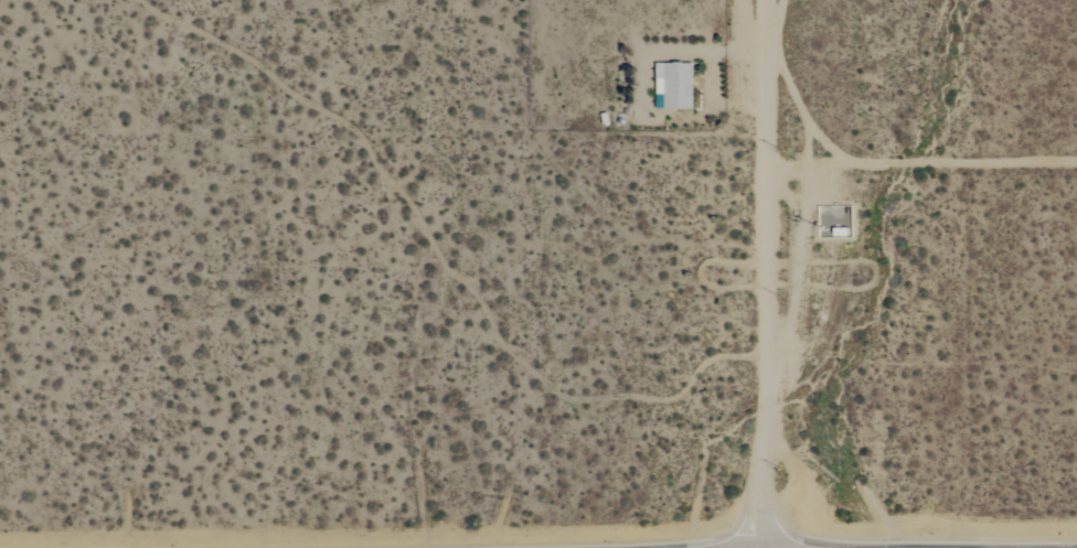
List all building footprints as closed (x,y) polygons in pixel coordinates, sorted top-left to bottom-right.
[(695,63),(657,63),(657,108),(694,109),(695,63)]
